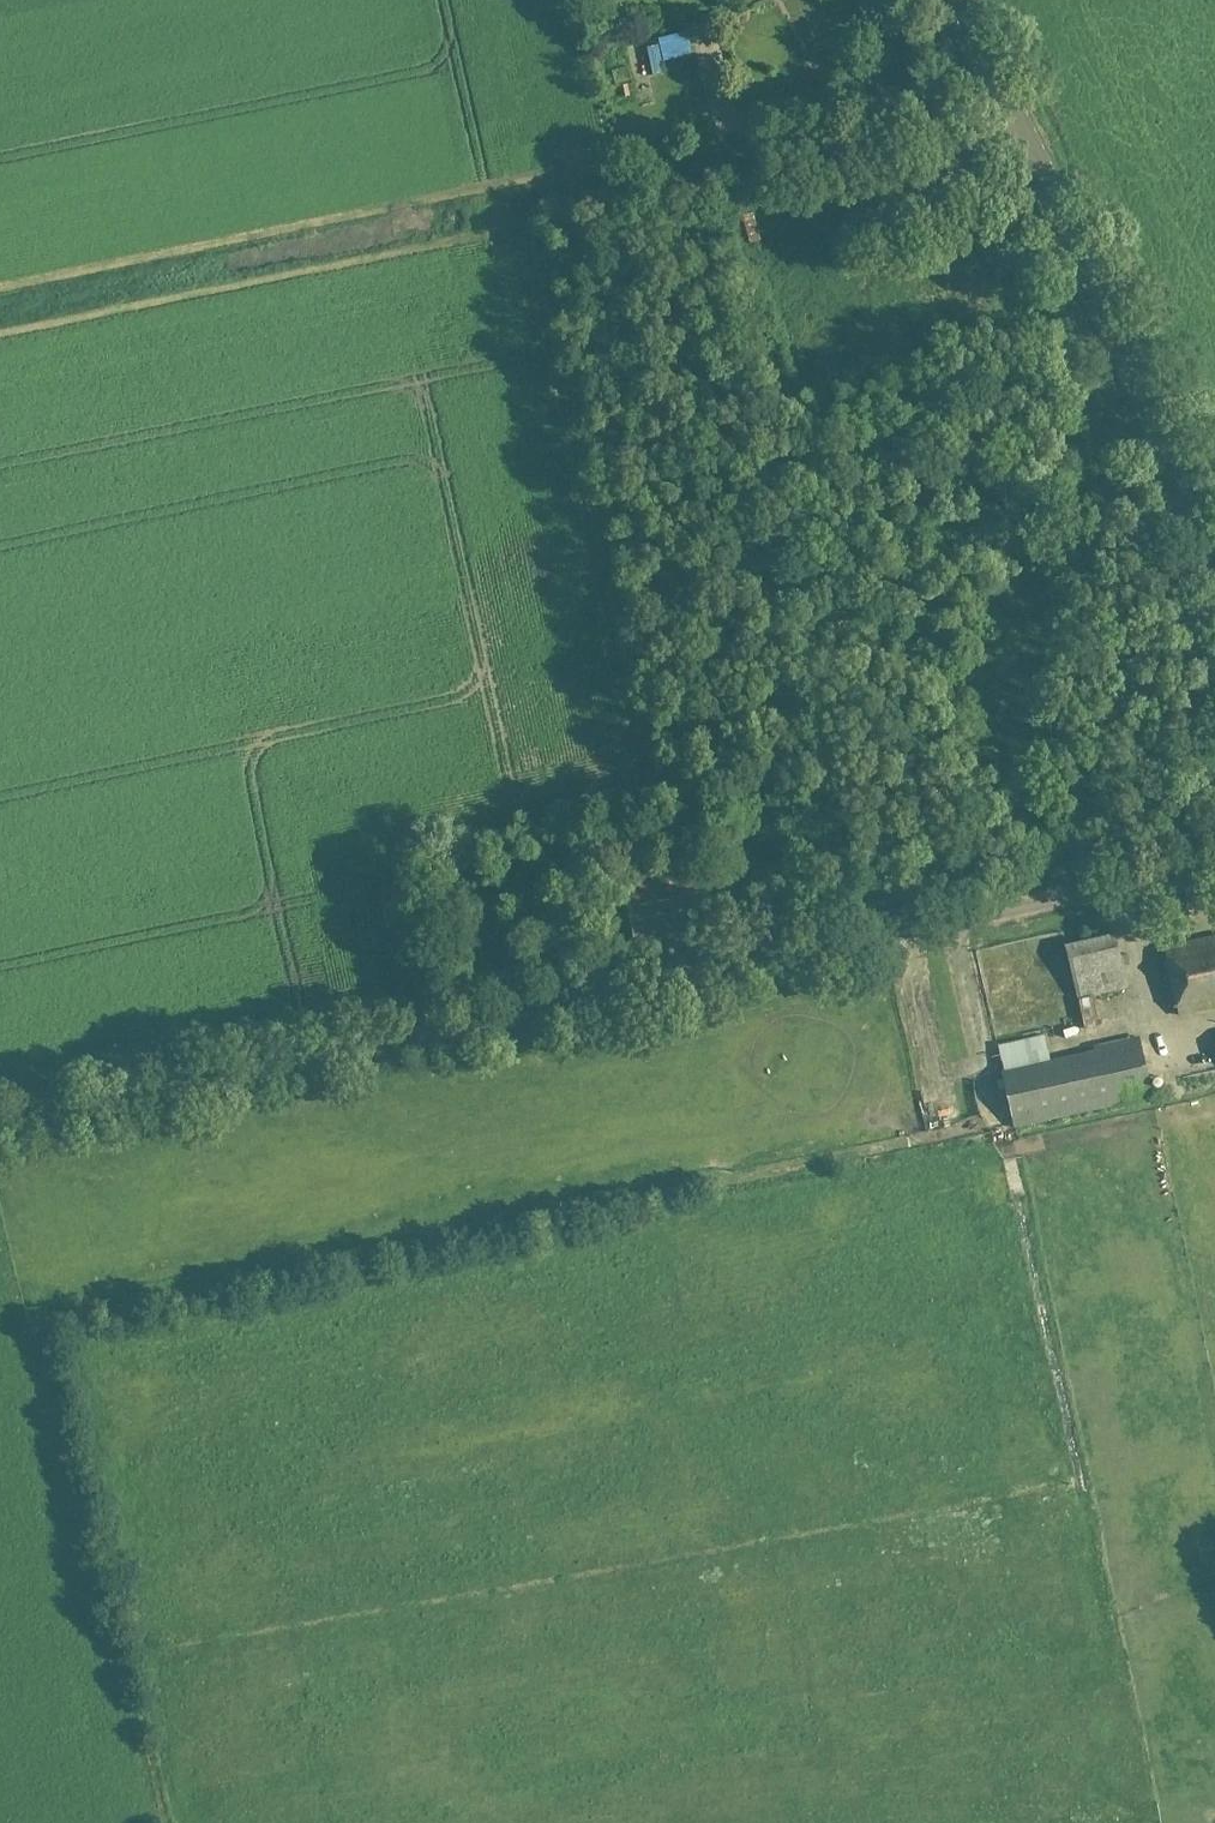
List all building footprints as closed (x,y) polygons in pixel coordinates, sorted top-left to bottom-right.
[(850,249),(929,231),(919,186),(840,205),(850,249)] [(694,868),(621,883),(634,945),(729,924),(727,915),(731,910),(729,901),(723,899),(719,878),(697,882),(694,868)] [(434,924),(435,938),(450,935),(448,923),(434,924)] [(1077,999),(1126,987),(1113,935),(1064,946),(1077,999)] [(1163,948),(1177,1015),(1214,1007),(1214,937),(1163,948)] [(1150,1096),(1138,1043),(1049,1063),(1044,1037),(997,1047),(1003,1073),(1001,1074),(1013,1126),(1150,1096)]
